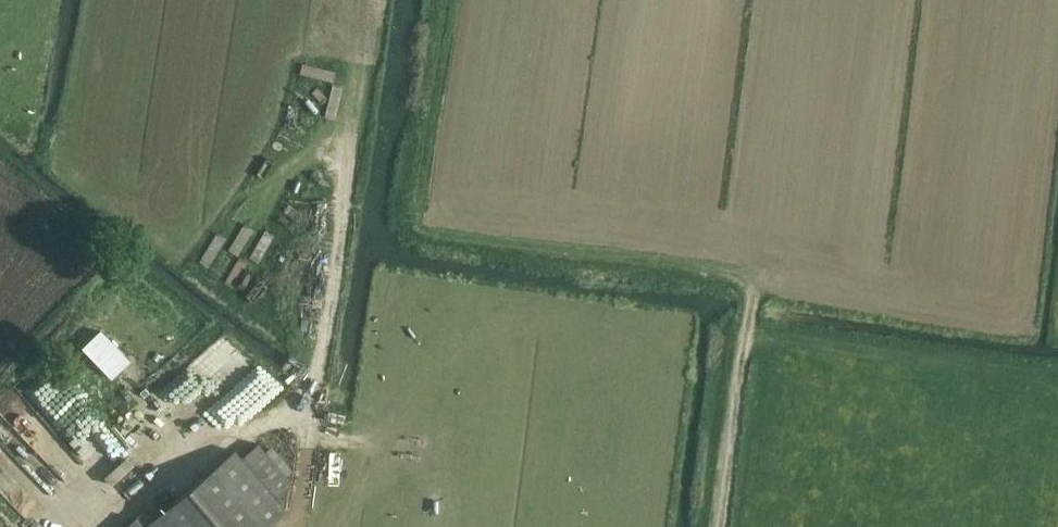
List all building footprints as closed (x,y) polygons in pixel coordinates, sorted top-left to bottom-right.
[(99,328),(80,348),(111,378),(131,358),(99,328)] [(287,511),(274,499),(293,482),(259,444),(242,458),(234,449),(144,525),(136,517),(125,526),(268,526),(287,511)] [(50,490),(0,445),(0,483),(31,511),(50,490)]
